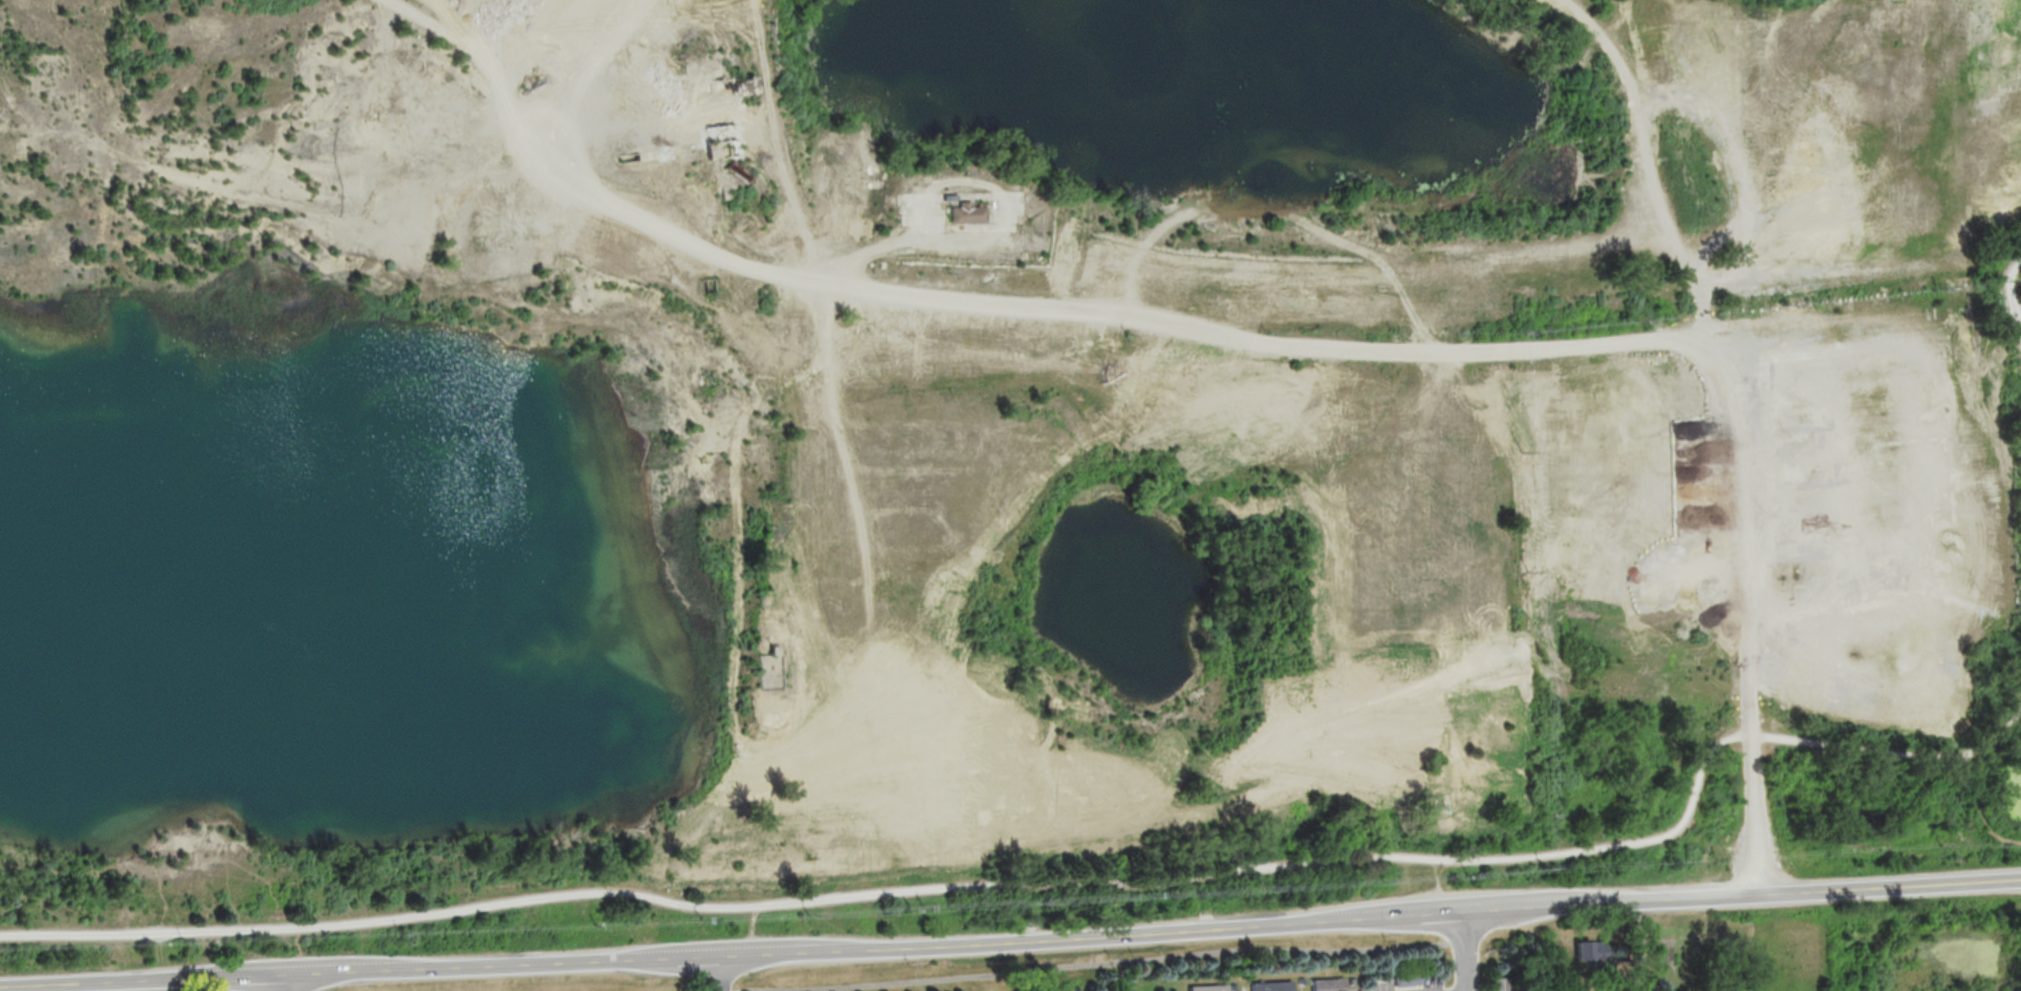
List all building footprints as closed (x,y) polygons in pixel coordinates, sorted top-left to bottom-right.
[(947,206),(947,223),(983,222),(983,205),(967,205),(967,200),(955,201),(955,205),(947,206)] [(1575,959),(1606,959),(1606,940),(1574,941),(1575,959)] [(1421,985),(1421,974),(1393,975),(1394,985),(1421,985)] [(1510,976),(1510,990),(1490,990),(1490,977),(1510,976)] [(1342,977),(1343,990),(1311,990),(1310,979),(1342,977)] [(1289,980),(1290,990),(1250,990),(1250,982),(1289,980)]
